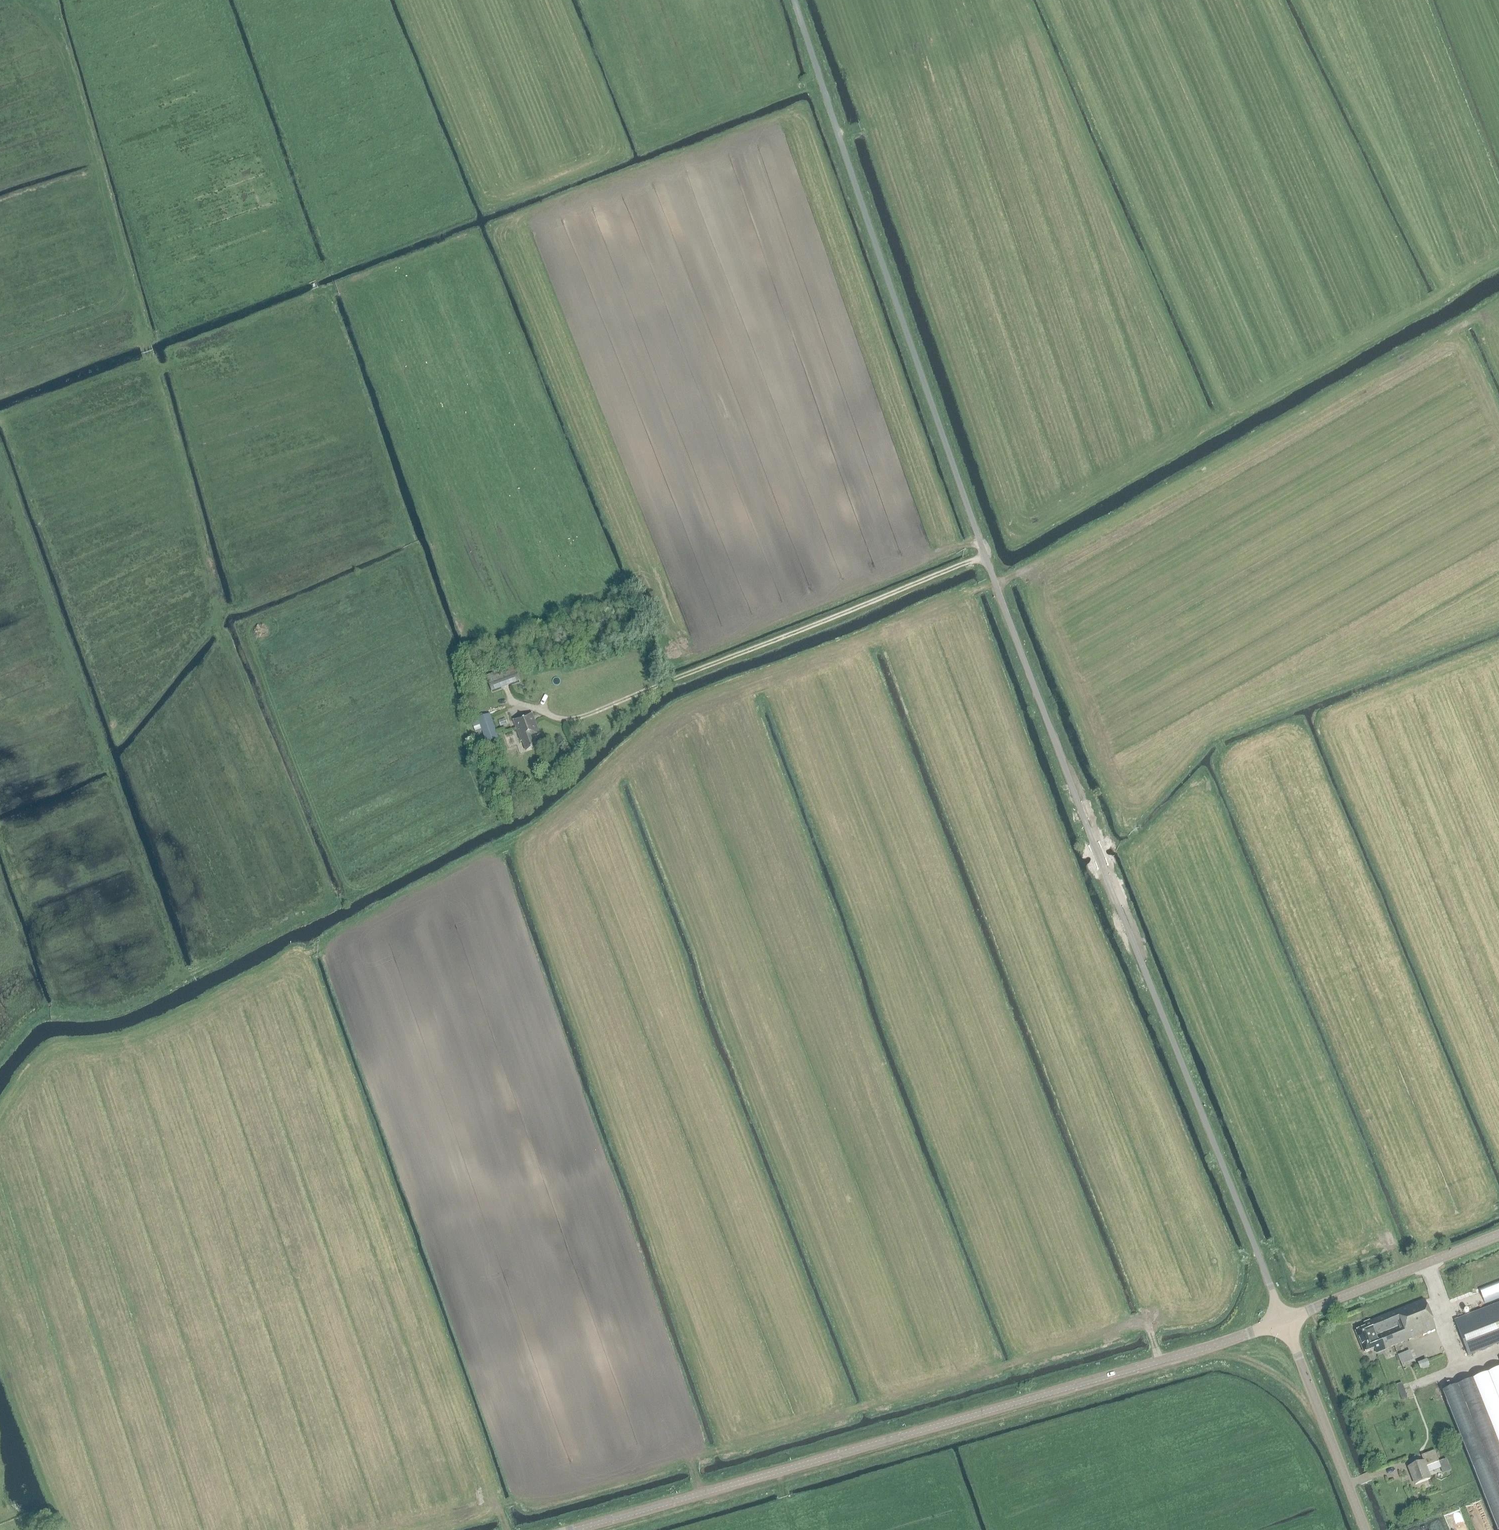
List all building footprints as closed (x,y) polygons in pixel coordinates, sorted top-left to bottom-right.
[(486,677),(492,692),(520,682),(514,667),(486,677)] [(478,719),(486,742),(498,738),(490,714),(478,719)] [(522,741),(526,752),(537,747),(534,737),(540,735),(532,714),(513,721),(521,742),(522,741)] [(1375,1352),(1435,1328),(1424,1300),(1364,1324),(1366,1327),(1356,1331),(1358,1337),(1358,1338),(1361,1347),(1362,1347),(1364,1353),(1374,1348),(1375,1352)] [(1454,1321),(1468,1355),(1498,1343),(1498,1303),(1492,1306),(1454,1321)] [(1398,1355),(1401,1365),(1413,1360),(1410,1351),(1398,1355)] [(1427,1361),(1425,1362),(1419,1364),(1421,1370),(1430,1367),(1427,1361)] [(1443,1392),(1498,1529),(1498,1370),(1443,1392)] [(1439,1461),(1435,1449),(1421,1454),(1423,1460),(1407,1466),(1414,1484),(1430,1478),(1426,1466),(1439,1461)]
